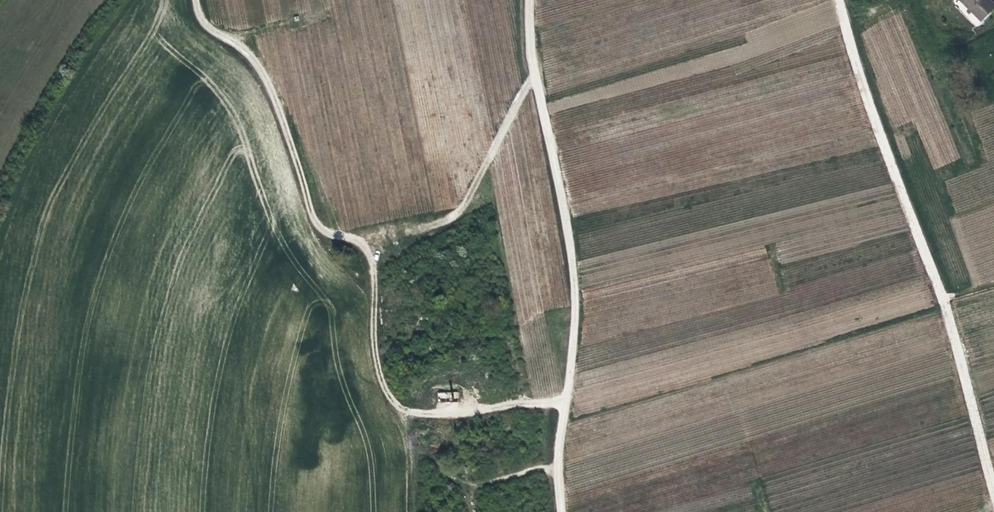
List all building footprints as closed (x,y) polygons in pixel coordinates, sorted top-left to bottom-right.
[(987,0),(956,0),(980,23),(993,7),(993,6),(987,0)] [(438,391),(437,397),(451,399),(452,392),(438,391)]
